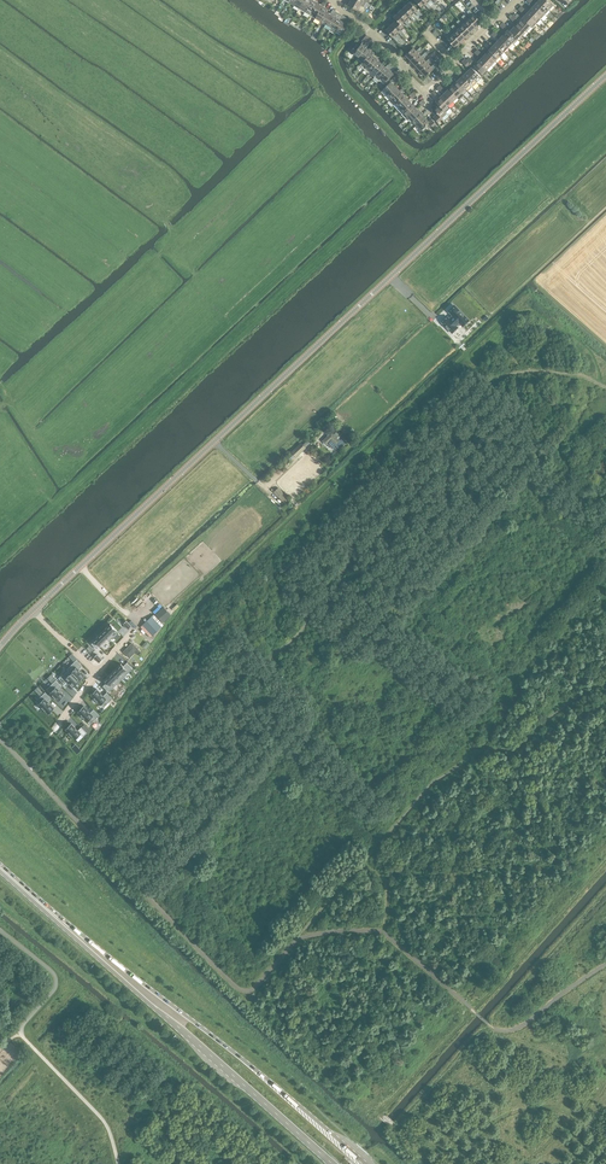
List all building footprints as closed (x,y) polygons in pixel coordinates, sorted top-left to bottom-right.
[(294,5),(299,9),(304,0),(297,0),(294,5)] [(299,9),(304,12),(306,9),(311,0),(304,0),(299,9)] [(306,9),(311,12),(317,2),(313,0),(311,0),(306,9)] [(358,10),(361,5),(352,0),(350,0),(348,5),(358,10)] [(422,7),(425,4),(429,9),(431,7),(427,2),(425,0),(415,0),(422,7)] [(545,14),(549,10),(539,0),(538,0),(534,4),(545,14)] [(549,0),(539,0),(549,10),(554,5),(549,0)] [(404,4),(402,5),(404,7),(404,6),(411,14),(412,14),(415,11),(419,16),(421,14),(417,9),(409,1),(406,4),(405,3),(404,4)] [(315,18),(316,15),(322,5),(324,6),(325,4),(322,2),(321,5),(317,2),(311,12),(310,15),(315,18)] [(530,9),(538,16),(541,19),(545,14),(534,4),(530,9)] [(326,11),(328,9),(324,6),(322,5),(316,15),(322,18),(322,19),(326,11)] [(416,19),(412,14),(411,14),(404,6),(404,7),(401,9),(400,8),(399,9),(398,9),(397,10),(399,11),(406,19),(409,16),(414,21),(416,19)] [(478,27),(479,26),(478,25),(481,22),(473,14),(469,9),(467,11),(471,16),(468,19),(475,27),(477,28),(478,27)] [(526,13),(537,23),(541,19),(538,16),(530,9),(526,13)] [(332,15),(333,15),(334,13),(331,11),(330,14),(326,11),(322,19),(322,18),(320,21),(326,24),(332,15)] [(401,24),(404,21),(408,26),(411,24),(406,19),(399,11),(396,14),(395,13),(394,14),(393,14),(392,15),(393,16),(393,17),(395,18),(401,24)] [(522,18),(531,26),(532,28),(537,23),(526,13),(522,18)] [(470,32),(472,33),(473,32),(472,32),(474,31),(473,30),(475,27),(468,19),(464,14),(462,16),(466,21),(463,24),(470,32)] [(332,15),(326,24),(331,27),(337,18),(333,15),(332,15)] [(334,33),(335,32),(336,31),(342,21),(343,22),(345,19),(342,18),(341,20),(337,18),(331,27),(329,30),(334,33)] [(391,24),(399,32),(403,37),(405,35),(401,30),(404,27),(401,24),(395,18),(394,19),(393,20),(394,21),(391,24)] [(518,22),(526,31),(531,26),(522,18),(518,22)] [(461,26),(458,29),(457,29),(465,37),(466,38),(468,37),(467,37),(468,36),(467,34),(470,32),(463,24),(459,19),(457,21),(461,26)] [(342,21),(336,31),(342,34),(347,24),(343,22),(342,21)] [(513,27),(522,35),(526,31),(518,22),(513,27)] [(391,24),(390,23),(388,24),(389,24),(388,25),(389,26),(386,29),(393,37),(397,42),(400,40),(396,35),(399,32),(391,24)] [(453,24),(451,26),(455,31),(452,34),(460,42),(461,43),(462,42),(463,41),(462,39),(465,37),(457,29),(458,29),(453,24)] [(522,35),(513,27),(509,31),(516,38),(518,40),(522,35)] [(457,44),(460,42),(452,34),(448,29),(446,31),(450,36),(447,39),(454,47),(456,48),(457,47),(458,45),(457,44)] [(509,31),(508,29),(503,34),(512,42),(516,38),(509,31)] [(499,39),(508,47),(509,48),(514,44),(512,43),(512,42),(503,34),(499,39)] [(370,37),(366,35),(361,40),(363,42),(359,46),(356,44),(351,50),(354,52),(354,53),(359,57),(366,47),(364,45),(365,44),(365,43),(370,37)] [(495,43),(504,51),(508,47),(499,39),(495,43)] [(505,54),(503,52),(504,51),(495,43),(491,48),(499,56),(500,56),(502,58),(505,54)] [(373,45),(369,50),(366,47),(359,57),(357,59),(362,62),(362,63),(375,46),(373,45)] [(371,55),(374,51),(377,48),(375,46),(362,63),(362,62),(360,65),(365,69),(374,57),(371,55)] [(408,57),(410,60),(418,53),(423,49),(420,47),(416,51),(413,47),(405,55),(404,56),(405,58),(405,57),(406,58),(408,57)] [(486,52),(495,60),(499,56),(491,48),(486,52)] [(421,56),(418,53),(410,60),(409,62),(410,63),(410,62),(411,64),(412,63),(415,65),(423,58),(428,54),(426,52),(421,56)] [(495,60),(486,52),(482,57),(491,65),(495,60)] [(371,70),(379,61),(374,57),(365,69),(369,72),(371,70)] [(417,68),(420,71),(428,63),(433,59),(430,57),(426,61),(423,58),(415,65),(414,67),(415,68),(416,69),(417,68)] [(487,69),(478,61),(476,64),(469,57),(466,60),(472,66),(481,75),(482,74),(487,69)] [(478,61),(487,69),(491,65),(482,57),(478,61)] [(481,78),(471,67),(472,66),(466,60),(465,58),(462,62),(469,69),(467,71),(476,82),(481,78)] [(386,67),(384,65),(376,74),(374,77),(379,81),(379,80),(394,62),(392,60),(386,67)] [(371,70),(376,74),(384,65),(379,61),(371,70)] [(396,64),(394,62),(379,80),(384,84),(386,82),(393,73),(391,71),(396,64)] [(433,69),(438,64),(435,62),(431,66),(428,63),(420,71),(418,72),(420,73),(421,74),(422,73),(425,76),(433,69)] [(476,82),(467,71),(462,76),(472,86),(476,82)] [(398,77),(396,75),(390,80),(391,81),(382,89),(387,94),(395,86),(393,83),(398,77)] [(462,76),(458,80),(466,89),(467,90),(472,86),(462,76)] [(453,84),(461,93),(466,89),(458,80),(453,84)] [(449,88),(457,97),(461,93),(453,84),(449,88)] [(395,86),(387,94),(391,98),(400,90),(395,86)] [(444,93),(452,101),(457,97),(449,88),(444,93)] [(400,90),(391,98),(389,100),(393,105),(395,103),(404,95),(400,90)] [(452,101),(444,93),(440,97),(448,106),(448,105),(452,101)] [(399,107),(408,99),(404,95),(395,103),(399,107)] [(444,109),(446,112),(450,108),(448,105),(448,106),(440,97),(435,101),(438,105),(439,104),(444,110),(444,109)] [(408,99),(399,107),(403,112),(412,103),(408,99)] [(402,114),(404,117),(406,118),(407,117),(408,116),(416,108),(412,103),(405,110),(403,112),(402,114)] [(437,113),(435,115),(439,120),(447,113),(446,112),(444,109),(444,110),(439,104),(438,105),(434,109),(437,113)] [(416,108),(408,116),(412,121),(421,113),(416,108)] [(421,113),(412,121),(416,125),(425,117),(421,113)] [(425,117),(416,125),(420,130),(419,131),(419,132),(429,122),(433,126),(436,124),(431,119),(429,121),(425,117)] [(446,315),(441,321),(450,332),(456,326),(454,324),(456,322),(460,326),(466,320),(452,306),(446,312),(449,315),(447,316),(446,315)] [(332,442),(336,438),(331,433),(322,441),(324,444),(329,439),(332,442)] [(296,457),(306,448),(301,443),(291,452),(296,457)] [(279,497),(283,492),(278,487),(274,491),(279,497)] [(161,604),(153,611),(163,622),(171,614),(161,604)] [(161,627),(152,616),(143,624),(153,635),(161,627)] [(126,620),(123,623),(129,629),(132,626),(126,620)] [(110,623),(102,632),(110,640),(119,632),(110,623)] [(94,641),(91,644),(96,649),(107,638),(110,641),(110,640),(102,632),(93,640),(94,641)] [(137,654),(140,651),(132,642),(123,651),(129,658),(135,652),(137,654)] [(97,654),(94,657),(99,662),(102,659),(97,654)] [(76,660),(67,669),(79,681),(80,680),(85,675),(79,669),(82,666),(76,660)] [(121,663),(112,672),(121,680),(133,668),(127,662),(123,666),(121,663)] [(62,674),(59,678),(64,684),(68,681),(74,687),(79,681),(67,669),(68,670),(63,675),(62,674)] [(106,683),(103,686),(109,692),(121,680),(112,672),(104,680),(106,683)] [(56,680),(47,689),(58,701),(64,695),(58,689),(62,686),(56,680)] [(41,695),(44,692),(37,686),(34,689),(41,695)] [(97,688),(91,694),(103,707),(113,698),(107,692),(103,695),(97,688)] [(45,692),(36,701),(48,714),(54,708),(48,701),(51,698),(45,692)] [(84,705),(77,711),(90,724),(100,715),(94,709),(90,712),(84,705)] [(71,723),(65,729),(75,739),(81,734),(83,736),(87,733),(81,727),(78,730),(71,723)]
